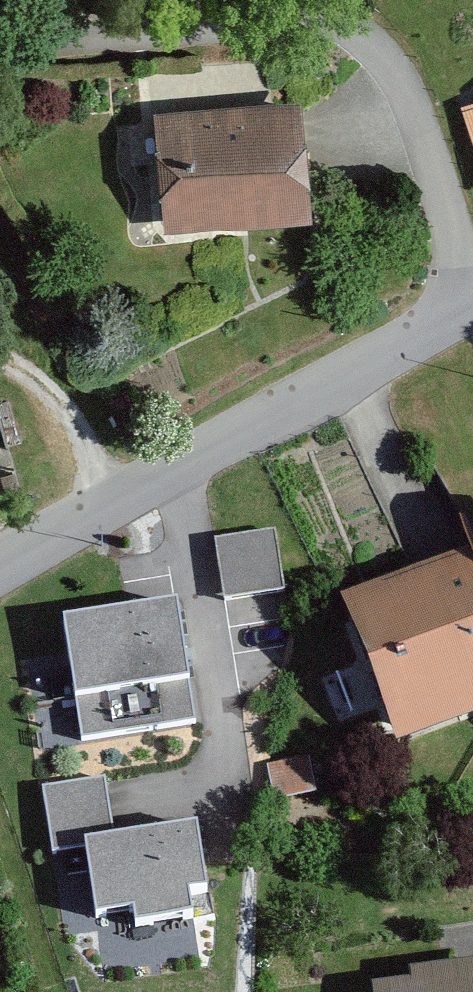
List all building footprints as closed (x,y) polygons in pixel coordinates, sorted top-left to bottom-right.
[(313,84),(152,95),(161,226),(322,215),(313,84)] [(465,519),(472,542),(472,516),(465,519)] [(273,530),(217,538),(225,596),(282,587),(273,530)] [(356,599),(409,742),(472,718),(472,556),(356,599)] [(192,718),(175,603),(68,619),(85,734),(192,718)] [(310,754),(269,763),(276,797),(317,788),(310,754)] [(54,848),(87,843),(115,838),(105,776),(44,785),(54,848)] [(115,838),(87,843),(98,911),(135,906),(138,922),(210,911),(196,826),(115,838)] [(373,981),(375,991),(472,991),(472,968),(373,981)]
